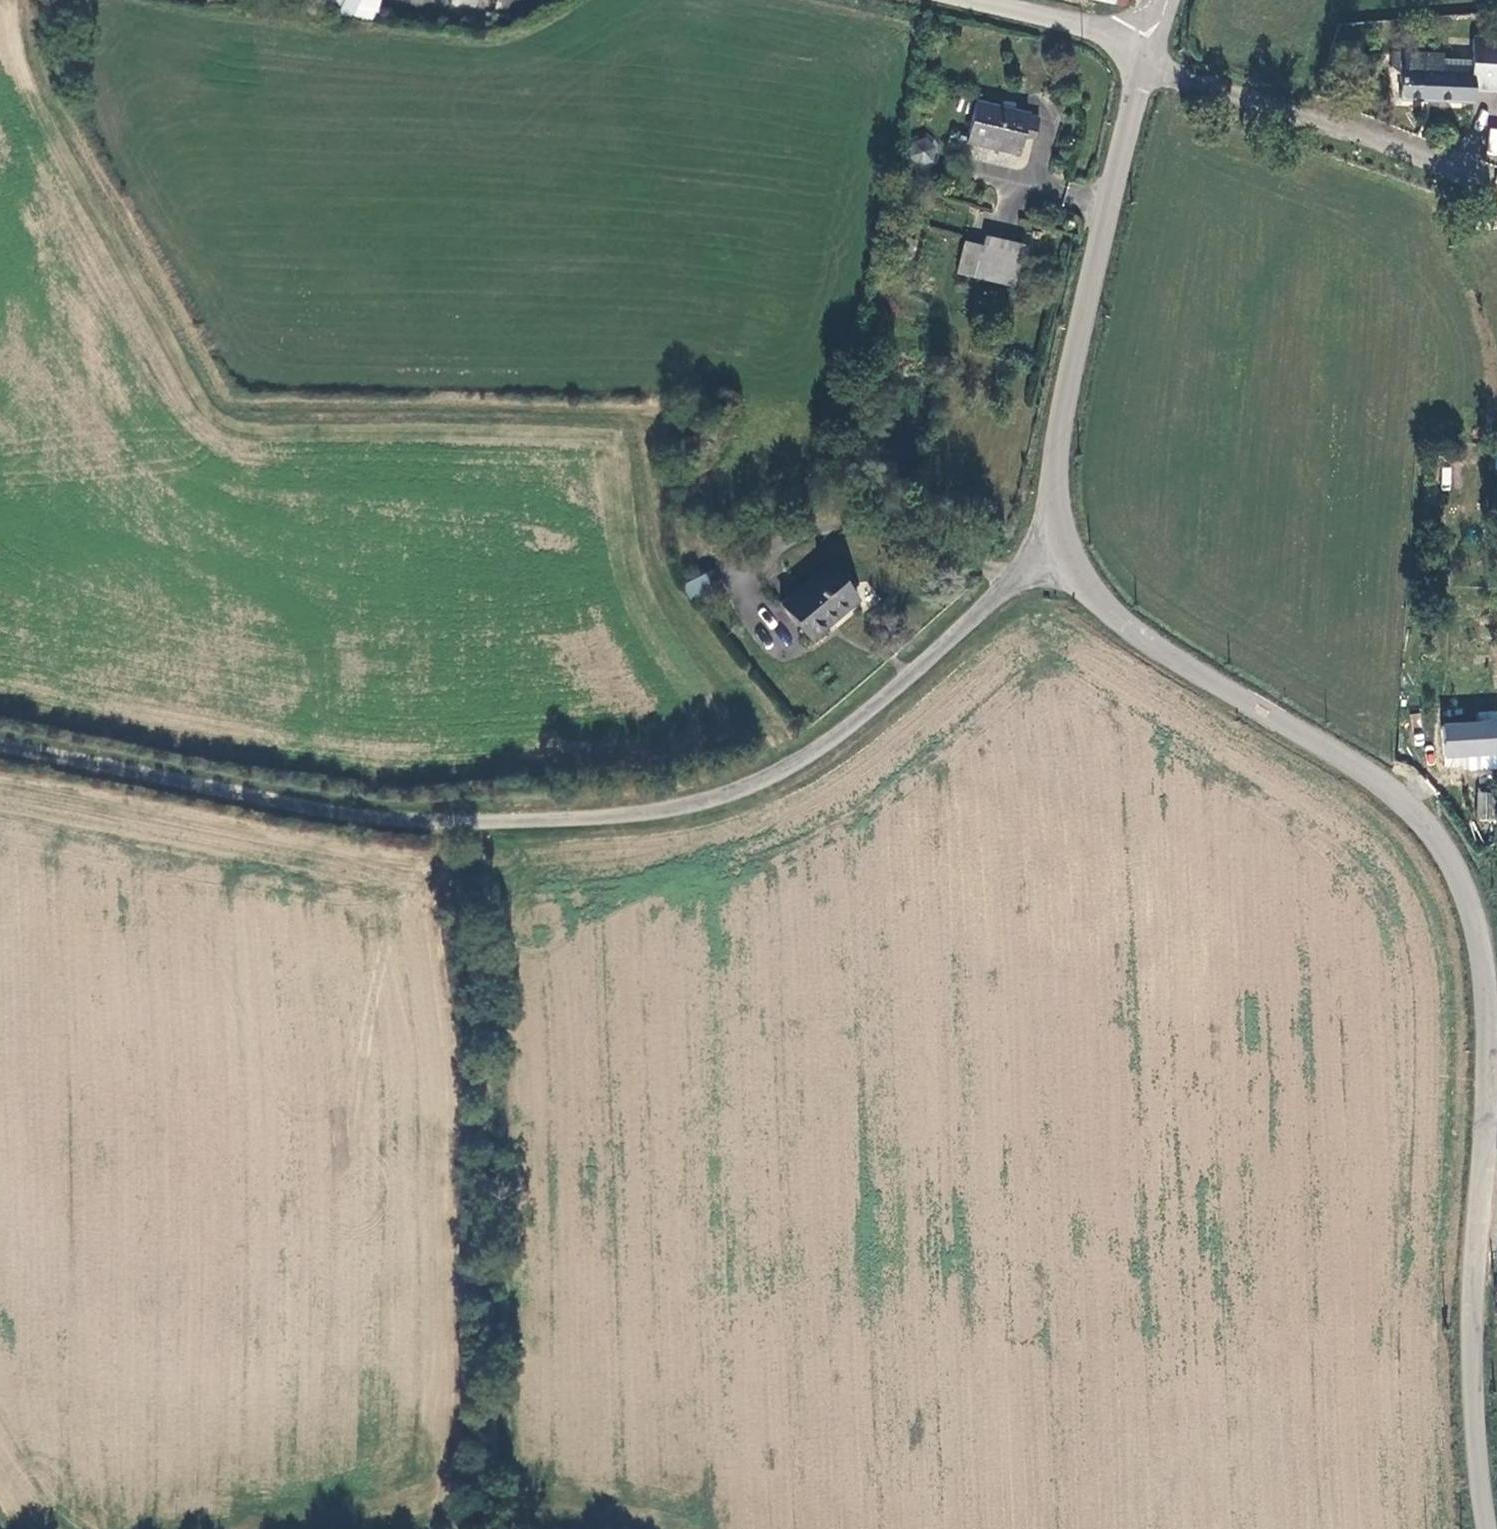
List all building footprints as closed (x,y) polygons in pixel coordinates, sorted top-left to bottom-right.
[(337,19),(380,24),(382,0),(347,0),(337,19)] [(1472,102),(1473,90),(1496,91),(1496,40),(1474,39),(1473,77),(1442,75),(1443,56),(1391,54),(1391,68),(1401,76),(1400,99),(1472,102)] [(971,102),(962,138),(1017,152),(1021,135),(1033,137),(1037,119),(971,102)] [(947,273),(1005,289),(1017,250),(977,238),(974,247),(956,242),(947,273)] [(857,601),(830,565),(782,603),(809,637),(857,601)] [(707,574),(683,582),(689,597),(712,590),(707,574)] [(1445,725),(1447,753),(1482,751),(1482,747),(1496,746),(1496,721),(1445,725)] [(1478,792),(1476,819),(1493,820),(1495,793),(1478,792)]
